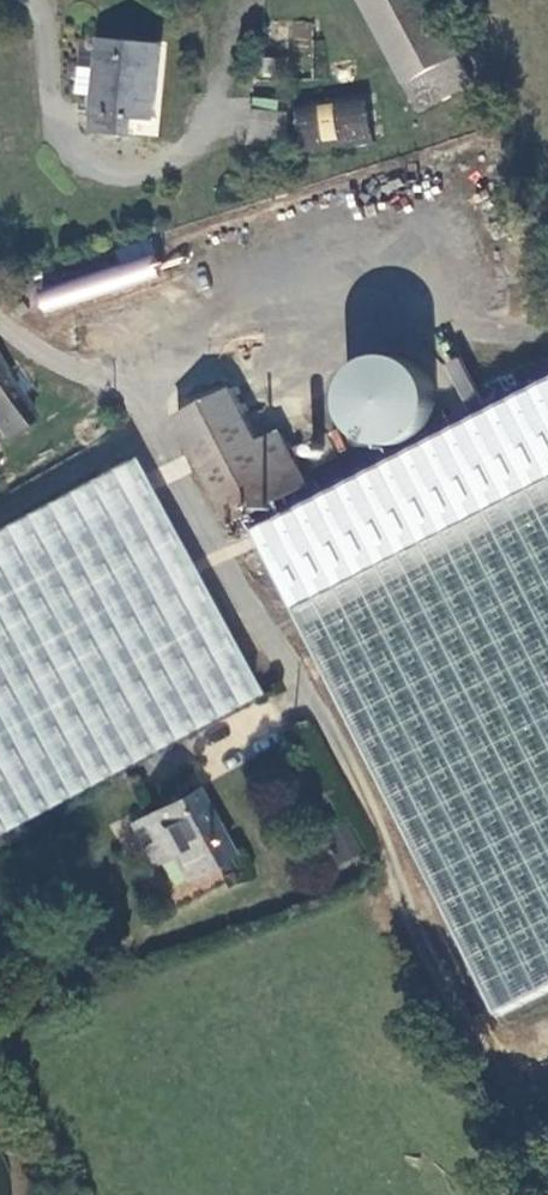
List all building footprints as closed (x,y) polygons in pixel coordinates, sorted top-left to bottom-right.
[(418,0),(349,0),(398,101),(454,74),(418,0)] [(309,52),(312,22),(292,20),(289,51),(309,52)] [(81,80),(98,81),(101,28),(84,27),(81,80)] [(98,81),(95,116),(137,118),(139,102),(159,103),(164,32),(101,28),(98,81)] [(299,110),(263,108),(260,147),(297,150),(299,110)] [(36,290),(43,313),(160,277),(148,238),(114,248),(119,264),(36,290)] [(32,366),(28,360),(17,366),(0,339),(0,419),(11,438),(45,417),(25,383),(38,376),(32,366)] [(255,517),(324,484),(311,458),(320,453),(315,444),(306,448),(298,432),(276,443),(248,386),(192,414),(250,530),(259,525),(255,517)] [(270,530),(517,1012),(547,996),(547,388),(270,530)] [(0,535),(0,834),(47,809),(121,769),(225,714),(267,692),(142,459),(0,535)] [(178,854),(191,879),(240,853),(203,787),(137,821),(160,863),(178,854)] [(345,818),(324,828),(341,862),(362,852),(345,818)]
